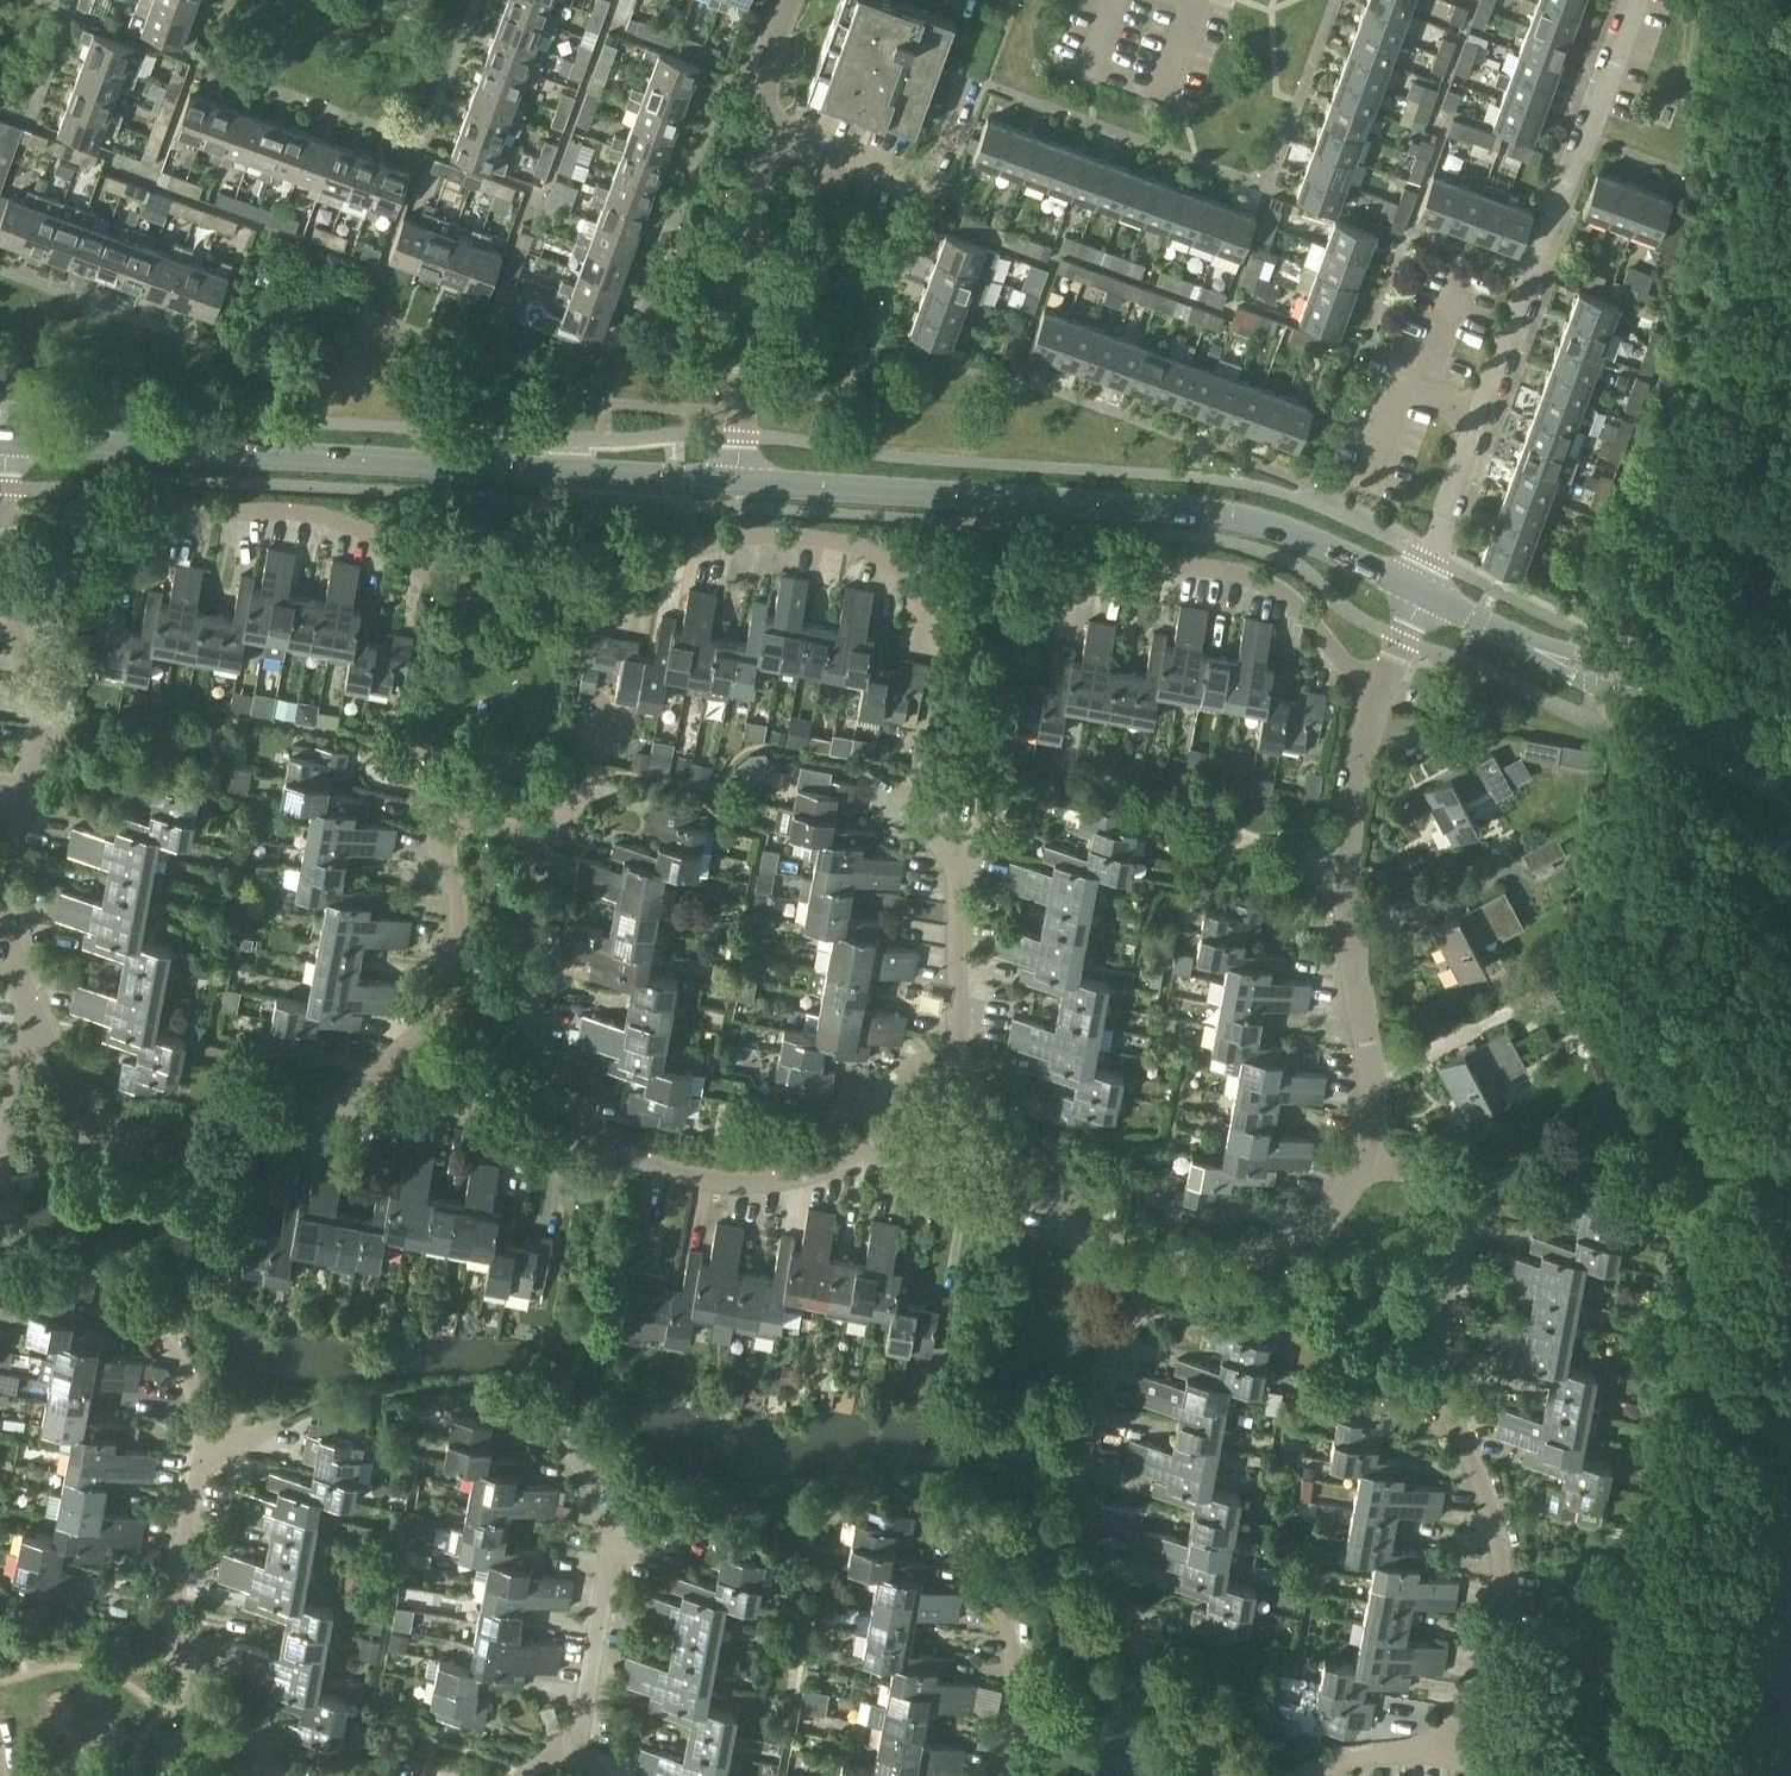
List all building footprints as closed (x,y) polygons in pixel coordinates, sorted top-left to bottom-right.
[(78,5),(90,9),(93,0),(80,0),(78,5)] [(142,29),(193,47),(197,35),(187,31),(191,18),(142,0),(139,0),(130,24),(142,29)] [(191,18),(198,0),(142,0),(191,18)] [(505,8),(556,26),(560,16),(548,12),(553,0),(508,0),(505,8)] [(607,0),(598,0),(593,12),(604,16),(610,1),(607,0)] [(717,6),(727,9),(730,0),(719,0),(717,6)] [(815,93),(867,111),(914,127),(954,19),(901,0),(838,0),(805,90),(815,93)] [(1367,1),(1407,15),(1413,0),(1367,0),(1367,1)] [(1477,7),(1490,11),(1494,0),(1480,0),(1477,7)] [(1577,16),(1583,0),(1538,0),(1537,1),(1577,16)] [(1407,15),(1367,1),(1359,24),(1399,39),(1407,15)] [(1577,16),(1537,1),(1529,26),(1568,40),(1577,16)] [(1449,20),(1462,24),(1467,9),(1455,4),(1449,20)] [(1490,11),(1477,7),(1472,23),(1484,27),(1490,11)] [(556,26),(505,8),(496,32),(536,46),(541,31),(553,36),(556,26)] [(588,28),(598,32),(604,16),(593,12),(588,28)] [(639,21),(635,32),(651,38),(655,26),(642,21),(639,21)] [(1350,49),(1390,63),(1399,39),(1359,24),(1350,49)] [(667,44),(671,32),(655,26),(651,38),(667,44)] [(1520,50),(1560,64),(1568,40),(1529,26),(1520,50)] [(85,56),(138,75),(147,50),(84,27),(80,39),(90,43),(85,56)] [(536,46),(496,32),(488,56),(539,74),(542,64),(531,60),(536,46)] [(1455,42),(1443,37),(1438,53),(1450,58),(1455,42)] [(689,39),(684,50),(699,56),(704,44),(689,39)] [(1477,44),(1466,40),(1460,56),(1472,60),(1477,44)] [(618,46),(605,41),(599,58),(612,63),(618,46)] [(592,48),(582,44),(576,60),(587,64),(592,48)] [(715,61),(719,50),(704,44),(699,56),(715,61)] [(699,66),(647,47),(643,57),(656,61),(651,77),(690,91),(699,66)] [(1390,63),(1350,49),(1341,73),(1381,87),(1390,63)] [(1560,64),(1520,50),(1512,71),(1511,74),(1551,88),(1560,64)] [(1432,69),(1444,73),(1450,58),(1438,53),(1432,69)] [(138,75),(85,56),(76,80),(116,95),(121,81),(134,85),(138,75)] [(479,80),(518,95),(523,80),(535,84),(539,74),(488,56),(479,80)] [(1472,60),(1460,56),(1455,71),(1466,75),(1472,60)] [(594,73),(606,78),(612,63),(599,58),(594,73)] [(570,77),(581,80),(587,64),(576,60),(570,77)] [(1495,83),(1507,87),(1503,98),(1542,112),(1551,88),(1511,74),(1500,70),(1495,83)] [(186,76),(174,71),(169,86),(180,90),(186,76)] [(1333,97),(1373,111),(1377,99),(1381,87),(1341,73),(1333,97)] [(690,91),(651,77),(646,91),(632,86),(628,96),(681,115),(690,91)] [(111,109),(115,99),(116,95),(76,80),(67,104),(121,124),(124,114),(111,109)] [(513,109),(517,99),(518,95),(479,80),(470,104),(521,123),(525,113),(513,109)] [(163,102),(175,107),(180,90),(169,86),(163,102)] [(1438,90),(1425,86),(1421,99),(1420,101),(1433,105),(1438,90)] [(1443,104),(1455,108),(1458,99),(1460,93),(1449,89),(1443,104)] [(600,95),(588,90),(582,107),(594,111),(600,95)] [(216,100),(191,91),(172,143),(181,147),(185,134),(202,139),(216,100)] [(564,93),(562,99),(558,109),(569,113),(575,96),(564,93)] [(628,96),(625,105),(638,110),(633,125),(672,139),(681,115),(628,96)] [(1373,111),(1333,97),(1332,99),(1324,121),(1364,135),(1373,111)] [(1503,98),(1494,123),(1533,137),(1542,112),(1503,98)] [(221,161),(240,109),(216,100),(202,139),(216,145),(211,158),(221,161)] [(1415,117),(1427,121),(1433,105),(1420,101),(1415,117)] [(98,144),(104,129),(117,134),(121,124),(67,104),(58,129),(98,144)] [(521,123),(470,104),(461,128),(501,143),(506,129),(517,133),(521,123)] [(576,123),(588,127),(594,111),(582,107),(576,123)] [(250,157),(264,117),(240,109),(221,161),(230,165),(235,152),(250,157)] [(552,125),(564,129),(569,113),(558,109),(552,125)] [(269,179),(288,126),(264,117),(250,157),(265,162),(260,176),(269,179)] [(19,141),(19,139),(24,127),(0,118),(0,134),(19,141)] [(987,118),(972,158),(998,167),(1013,127),(987,118)] [(168,124),(157,119),(151,134),(163,139),(168,124)] [(1364,135),(1324,121),(1315,145),(1355,160),(1364,135)] [(1463,122),(1459,134),(1475,140),(1479,128),(1463,122)] [(672,139),(633,125),(628,139),(614,134),(611,144),(663,164),(672,139)] [(288,126),(269,179),(279,183),(284,170),(299,175),(313,135),(288,126)] [(24,127),(19,139),(45,148),(49,136),(33,130),(24,127)] [(1013,127),(998,167),(1022,176),(1037,136),(1013,127)] [(503,172),(507,161),(496,157),(501,143),(461,128),(452,154),(503,172)] [(1491,146),(1495,134),(1479,128),(1475,140),(1471,151),(1484,156),(1488,145),(1491,146)] [(0,134),(0,149),(14,154),(19,141),(0,134)] [(145,151),(157,155),(163,139),(151,134),(145,151)] [(313,135),(299,175),(312,180),(307,193),(318,197),(337,144),(313,135)] [(1022,176),(1047,185),(1061,145),(1037,136),(1022,176)] [(582,143),(570,138),(564,155),(576,159),(582,143)] [(1412,139),(1407,152),(1417,155),(1421,143),(1412,139)] [(1434,143),(1422,139),(1421,143),(1417,155),(1428,159),(1434,143)] [(1511,139),(1507,151),(1523,157),(1527,145),(1511,139)] [(558,145),(546,141),(540,157),(552,161),(558,145)] [(78,160),(83,149),(66,143),(62,154),(78,160)] [(337,144),(318,197),(328,200),(333,187),(347,192),(361,153),(337,144)] [(615,173),(655,188),(663,164),(611,144),(608,154),(621,159),(615,173)] [(1061,145),(1047,185),(1071,194),(1085,154),(1061,145)] [(1315,145),(1307,170),(1346,184),(1351,171),(1355,160),(1315,145)] [(1538,163),(1543,151),(1527,145),(1523,157),(1538,163)] [(0,149),(0,164),(9,168),(14,154),(0,149)] [(94,166),(98,154),(83,149),(78,160),(94,166)] [(365,214),(385,161),(361,153),(347,192),(360,197),(355,211),(365,214)] [(1071,194),(1095,202),(1109,162),(1085,154),(1071,194)] [(559,170),(571,174),(576,159),(564,155),(559,170)] [(1411,170),(1423,174),(1428,159),(1417,155),(1411,170)] [(534,173),(546,177),(552,161),(540,157),(534,173)] [(436,158),(432,169),(448,175),(452,163),(436,158)] [(394,210),(409,170),(385,161),(365,214),(375,218),(379,204),(394,210)] [(1109,162),(1095,202),(1119,211),(1134,171),(1109,162)] [(463,181),(468,169),(452,163),(448,175),(463,181)] [(4,181),(9,168),(0,164),(0,179),(4,181)] [(1307,170),(1298,194),(1337,209),(1346,184),(1307,170)] [(1143,220),(1158,180),(1134,171),(1119,211),(1143,220)] [(1597,171),(1583,211),(1608,220),(1622,180),(1597,171)] [(172,173),(168,185),(183,191),(187,179),(172,173)] [(593,193),(646,212),(655,188),(615,173),(610,187),(597,183),(596,186),(594,192),(593,193)] [(109,174),(105,186),(121,192),(125,180),(109,174)] [(1434,174),(1419,214),(1444,223),(1459,183),(1434,174)] [(484,175),(480,187),(496,193),(500,181),(484,175)] [(260,176),(254,192),(263,195),(269,179),(260,176)] [(1459,183),(1444,223),(1469,232),(1483,192),(1487,180),(1482,178),(1477,190),(1459,183)] [(198,196),(203,185),(187,179),(183,191),(198,196)] [(137,198),(141,186),(125,180),(121,192),(137,198)] [(1158,180),(1143,220),(1168,229),(1183,189),(1158,180)] [(1632,228),(1647,189),(1622,180),(1608,220),(1632,228)] [(512,199),(516,187),(500,181),(496,193),(512,199)] [(585,181),(582,188),(594,192),(596,186),(585,181)] [(565,191),(553,186),(546,203),(558,207),(565,191)] [(1417,192),(1405,187),(1399,203),(1411,207),(1417,192)] [(20,244),(40,192),(30,188),(25,201),(0,192),(0,237),(20,244)] [(1168,229),(1192,238),(1206,198),(1183,189),(1168,229)] [(1647,189),(1632,228),(1665,240),(1661,250),(1680,256),(1684,244),(1675,241),(1682,223),(1665,217),(1672,198),(1647,189)] [(220,191),(215,203),(231,208),(235,196),(220,191)] [(59,213),(64,200),(40,192),(20,244),(45,253),(59,213)] [(157,192),(153,204),(170,210),(174,198),(157,192)] [(1483,192),(1469,232),(1493,240),(1507,201),(1483,192)] [(598,222),(637,236),(646,212),(593,193),(590,202),(603,207),(598,222)] [(247,214),(251,202),(235,196),(231,208),(247,214)] [(185,216),(190,204),(174,198),(170,210),(185,216)] [(1192,238),(1216,247),(1230,207),(1206,198),(1192,238)] [(64,200),(59,213),(45,253),(69,262),(88,209),(64,200)] [(1518,249),(1532,210),(1507,201),(1493,240),(1518,249)] [(541,218),(553,222),(558,207),(546,203),(541,218)] [(1394,219),(1406,223),(1411,207),(1399,203),(1394,219)] [(1282,210),(1270,206),(1264,222),(1276,226),(1282,210)] [(1235,270),(1255,216),(1230,207),(1216,247),(1211,261),(1235,270)] [(268,208),(264,220),(280,226),(284,214),(268,208)] [(404,216),(389,256),(415,266),(434,213),(423,208),(418,221),(404,216)] [(93,271),(107,231),(93,226),(98,213),(88,209),(69,262),(93,271)] [(206,210),(202,222),(218,228),(222,216),(206,210)] [(458,221),(443,216),(434,213),(415,266),(439,274),(453,235),(458,221)] [(295,232),(300,220),(284,214),(280,226),(295,232)] [(963,215),(959,227),(975,233),(979,221),(963,215)] [(234,234),(238,221),(222,216),(218,228),(234,234)] [(1288,240),(1292,221),(1281,218),(1276,237),(1288,240)] [(1376,234),(1335,219),(1326,244),(1366,259),(1376,234)] [(990,238),(994,226),(979,221),(975,233),(990,238)] [(576,241),(629,260),(637,236),(598,222),(592,236),(579,231),(576,241)] [(1258,238),(1270,242),(1276,226),(1264,222),(1258,238)] [(117,280),(136,226),(126,223),(121,236),(107,231),(93,271),(117,280)] [(141,288),(156,249),(140,243),(145,230),(136,226),(117,280),(141,288)] [(317,226),(312,238),(328,244),(333,232),(317,226)] [(453,235),(439,274),(463,283),(482,230),(472,226),(467,240),(453,235)] [(488,292),(503,253),(487,247),(492,234),(482,230),(463,283),(488,292)] [(534,235),(521,230),(515,246),(528,251),(534,235)] [(344,249),(348,237),(333,232),(328,244),(344,249)] [(999,251),(985,247),(946,232),(937,257),(990,276),(999,251)] [(1023,250),(1027,238),(1011,232),(1007,244),(1023,250)] [(1064,236),(1060,248),(1076,253),(1080,242),(1064,236)] [(1039,256),(1043,244),(1027,238),(1023,250),(1039,256)] [(165,297),(185,244),(175,241),(170,254),(156,249),(141,288),(165,297)] [(580,270),(620,284),(629,260),(576,241),(572,251),(585,255),(580,270)] [(1092,259),(1096,248),(1080,242),(1076,253),(1092,259)] [(189,306),(204,266),(189,261),(194,248),(185,244),(165,297),(189,306)] [(365,244),(361,256),(376,261),(380,249),(365,244)] [(1318,269),(1358,283),(1366,259),(1326,244),(1318,269)] [(510,262),(522,266),(528,251),(515,246),(510,262)] [(1113,254),(1109,265),(1125,271),(1129,259),(1113,254)] [(1247,270),(1258,275),(1264,259),(1252,255),(1247,270)] [(968,296),(981,301),(990,276),(937,257),(928,282),(968,296)] [(1062,258),(1058,270),(1074,276),(1079,264),(1062,258)] [(204,266),(189,306),(214,315),(233,262),(224,259),(220,272),(204,266)] [(1140,277),(1144,265),(1129,259),(1125,271),(1140,277)] [(1574,264),(1570,276),(1586,282),(1590,270),(1574,264)] [(1616,281),(1612,291),(1635,300),(1645,273),(1628,268),(1623,283),(1616,281)] [(261,269),(257,280),(267,283),(271,273),(261,269)] [(1358,283),(1318,269),(1309,293),(1349,307),(1358,283)] [(558,289),(611,308),(620,284),(580,270),(574,285),(561,280),(558,289)] [(1241,286),(1252,290),(1258,275),(1247,270),(1241,286)] [(1601,287),(1605,275),(1590,270),(1586,282),(1601,287)] [(1096,271),(1092,282),(1108,288),(1112,276),(1096,271)] [(1161,271),(1157,283),(1174,289),(1178,277),(1161,271)] [(1252,290),(1252,293),(1274,301),(1281,283),(1258,275),(1252,290)] [(1112,276),(1108,288),(1123,294),(1128,282),(1112,276)] [(1189,294),(1193,283),(1178,277),(1174,289),(1189,294)] [(510,300),(515,284),(503,280),(497,295),(510,300)] [(920,305),(959,320),(968,296),(928,282),(920,305)] [(1145,288),(1140,300),(1156,306),(1161,294),(1145,288)] [(587,344),(587,342),(584,341),(589,329),(602,334),(611,308),(558,289),(554,300),(567,305),(561,319),(546,313),(546,311),(545,310),(545,309),(544,307),(544,306),(543,305),(542,304),(539,303),(538,302),(535,302),(534,302),(531,303),(529,304),(527,306),(526,309),(526,310),(526,312),(526,313),(526,314),(526,316),(527,317),(529,319),(531,321),(531,322),(523,319),(522,320),(587,344)] [(1222,306),(1227,295),(1211,289),(1206,301),(1222,306)] [(1021,306),(1034,310),(1039,295),(1027,290),(1021,306)] [(1619,304),(1580,290),(1571,315),(1610,329),(1619,304)] [(1300,318),(1313,323),(1339,332),(1349,307),(1309,293),(1300,318)] [(1161,294),(1156,306),(1170,311),(1174,299),(1161,294)] [(1642,302),(1638,312),(1657,319),(1661,310),(1642,302)] [(910,331),(950,346),(959,320),(920,305),(910,331)] [(1193,306),(1189,318),(1205,324),(1210,311),(1193,306)] [(1044,310),(1029,349),(1055,359),(1069,319),(1044,310)] [(1246,310),(1242,320),(1258,326),(1262,315),(1246,310)] [(1210,311),(1205,324),(1220,329),(1225,317),(1210,311)] [(1262,315),(1258,326),(1274,332),(1278,321),(1262,315)] [(1562,339),(1601,354),(1610,329),(1571,315),(1562,339)] [(999,334),(1009,338),(1022,342),(1027,327),(1005,319),(999,334)] [(1069,319),(1055,359),(1079,367),(1094,328),(1069,319)] [(1294,327),(1290,338),(1306,345),(1311,333),(1294,327)] [(1103,376),(1118,337),(1094,328),(1079,367),(1103,376)] [(1668,332),(1655,328),(1649,343),(1662,348),(1668,332)] [(1323,351),(1327,338),(1311,333),(1306,345),(1323,351)] [(1118,337),(1103,376),(1127,385),(1142,345),(1118,337)] [(1004,354),(1016,359),(1022,342),(1009,338),(1004,354)] [(1553,364),(1593,378),(1601,354),(1562,339),(1553,364)] [(1644,359),(1656,363),(1662,348),(1649,343),(1644,359)] [(1152,394),(1166,354),(1142,345),(1127,385),(1152,394)] [(1166,354),(1152,394),(1176,403),(1191,363),(1166,354)] [(1200,411),(1215,372),(1191,363),(1176,403),(1200,411)] [(1544,387),(1584,402),(1593,378),(1553,364),(1544,387)] [(1621,371),(1616,384),(1626,388),(1631,374),(1621,371)] [(1215,372),(1200,411),(1224,420),(1238,380),(1215,372)] [(1650,381),(1638,376),(1632,392),(1644,397),(1650,381)] [(1248,429),(1262,389),(1238,380),(1224,420),(1248,429)] [(1535,412),(1575,426),(1589,431),(1597,407),(1584,402),(1544,387),(1535,412)] [(1262,389),(1248,429),(1272,438),(1287,398),(1262,389)] [(1626,408),(1639,412),(1644,397),(1632,392),(1626,408)] [(1298,447),(1312,407),(1287,398),(1272,438),(1298,447)] [(1527,436),(1567,450),(1575,426),(1535,412),(1527,436)] [(1633,429),(1620,425),(1614,440),(1627,445),(1633,429)] [(1580,455),(1567,450),(1527,436),(1518,460),(1558,474),(1571,479),(1580,455)] [(1609,456),(1621,460),(1627,445),(1614,440),(1609,456)] [(1658,454),(1656,459),(1668,463),(1670,458),(1658,454)] [(1509,484),(1549,499),(1558,474),(1518,460),(1509,484)] [(1615,477),(1603,473),(1597,488),(1610,493),(1615,477)] [(1500,508),(1541,523),(1549,499),(1509,484),(1500,508)] [(1591,504),(1604,508),(1610,493),(1597,488),(1591,504)] [(1491,533),(1532,547),(1541,523),(1500,508),(1491,533)] [(1598,526),(1585,521),(1579,537),(1592,541),(1598,526)] [(1522,573),(1532,547),(1491,533),(1482,558),(1522,573)] [(1574,552),(1586,557),(1592,541),(1579,537),(1574,552)] [(245,630),(246,630),(266,634),(282,549),(268,547),(263,578),(265,578),(263,590),(253,588),(245,630)] [(282,549),(266,634),(288,638),(296,596),(286,594),(288,582),(290,583),(296,552),(282,549)] [(317,600),(310,642),(331,646),(347,561),(333,559),(327,590),(330,590),(328,602),(317,600)] [(347,561),(331,646),(352,650),(353,650),(361,608),(360,608),(350,606),(352,594),(355,595),(361,564),(347,561)] [(173,593),(171,605),(161,603),(153,645),(154,645),(174,649),(190,564),(176,562),(171,593),(173,593)] [(190,564),(174,649),(196,653),(204,611),(194,609),(196,597),(198,598),(204,567),(190,564)] [(1567,570),(1562,586),(1574,591),(1580,575),(1567,570)] [(225,615),(217,657),(240,661),(246,630),(245,630),(253,588),(255,576),(241,574),(235,605),(238,605),(236,617),(225,615)] [(780,661),(795,576),(781,574),(776,605),(778,605),(776,617),(766,615),(758,657),(780,661)] [(798,679),(801,665),(809,623),(799,621),(801,609),(803,610),(809,579),(795,576),(780,661),(777,675),(798,679)] [(830,627),(823,669),(844,673),(860,588),(846,586),(840,617),(843,617),(841,628),(830,627)] [(866,677),(873,634),(863,633),(865,621),(868,622),(873,591),(860,588),(844,673),(866,677)] [(143,619),(146,620),(144,631),(133,630),(126,672),(148,676),(154,645),(153,645),(161,603),(163,591),(149,589),(143,619)] [(684,632),(674,630),(666,672),(664,686),(685,690),(688,676),(703,591),(690,589),(684,620),(686,620),(684,632)] [(707,694),(717,638),(707,636),(709,624),(711,625),(717,594),(703,591),(688,676),(685,690),(707,694)] [(296,596),(288,638),(310,642),(317,600),(296,596)] [(353,650),(352,650),(346,681),(369,685),(377,643),(366,641),(368,629),(371,630),(377,599),(362,596),(360,608),(361,608),(353,650)] [(731,684),(752,688),(758,657),(766,615),(768,603),(754,601),(748,632),(751,632),(749,643),(739,642),(731,684)] [(1158,688),(1159,688),(1179,692),(1195,607),(1181,605),(1176,636),(1178,636),(1176,648),(1166,646),(1158,688)] [(1201,696),(1209,654),(1198,652),(1201,640),(1203,641),(1209,610),(1195,607),(1179,692),(1201,696)] [(100,610),(95,641),(98,642),(95,655),(105,657),(103,668),(126,672),(133,630),(123,628),(125,615),(100,610)] [(204,611),(196,653),(217,657),(225,615),(204,611)] [(657,658),(648,657),(647,657),(639,699),(661,703),(664,686),(666,672),(674,630),(676,618),(662,616),(657,647),(659,647),(657,658)] [(1244,704),(1260,619),(1246,617),(1240,648),(1243,648),(1241,660),(1230,658),(1222,700),(1244,704)] [(1084,662),(1074,660),(1066,702),(1067,703),(1087,707),(1103,622),(1089,619),(1084,650),(1086,651),(1084,662)] [(1260,619),(1244,704),(1264,708),(1266,708),(1273,666),(1263,664),(1265,652),(1268,653),(1274,622),(1260,619)] [(1109,711),(1117,668),(1107,666),(1109,655),(1111,655),(1117,625),(1103,622),(1087,707),(1109,711)] [(809,623),(801,665),(823,669),(830,627),(809,623)] [(876,623),(873,634),(866,677),(860,707),(882,711),(889,669),(879,667),(881,656),(884,656),(889,625),(876,623)] [(391,689),(393,681),(406,683),(414,636),(389,632),(387,644),(377,643),(369,685),(391,689)] [(1166,646),(1168,634),(1154,632),(1148,662),(1151,663),(1149,674),(1138,672),(1130,715),(1153,719),(1159,688),(1158,688),(1166,646)] [(619,680),(616,695),(639,699),(647,657),(637,655),(639,643),(640,643),(640,642),(590,633),(580,688),(595,691),(600,667),(608,668),(606,678),(619,680)] [(728,698),(731,684),(739,642),(717,638),(707,694),(728,698)] [(1056,677),(1059,678),(1057,689),(1046,687),(1038,729),(1061,734),(1067,703),(1066,702),(1074,660),(1076,649),(1062,646),(1056,677)] [(1222,700),(1230,658),(1209,654),(1201,696),(1222,700)] [(1281,743),(1289,700),(1279,698),(1281,687),(1284,687),(1289,657),(1275,654),(1273,666),(1266,708),(1264,708),(1259,739),(1281,743)] [(916,725),(927,663),(902,658),(900,671),(889,669),(882,711),(904,716),(903,723),(916,725)] [(1013,668),(1008,699),(1020,701),(1016,725),(1038,729),(1046,687),(1036,685),(1038,672),(1013,668)] [(1130,715),(1138,672),(1117,668),(1109,711),(1130,715)] [(1306,736),(1313,737),(1319,739),(1326,694),(1313,691),(1302,689),(1300,702),(1289,700),(1281,743),(1304,747),(1306,736)] [(811,734),(809,747),(829,751),(832,738),(811,734)] [(856,734),(853,750),(875,754),(878,738),(856,734)] [(1525,736),(1521,756),(1558,763),(1562,743),(1525,736)] [(927,769),(931,747),(916,744),(912,766),(927,769)] [(287,777),(329,785),(331,775),(344,777),(349,752),(318,746),(316,759),(292,755),(287,777)] [(1014,750),(1011,769),(1026,772),(1030,753),(1014,750)] [(752,754),(744,760),(758,777),(775,763),(769,756),(766,753),(755,754),(752,754)] [(1493,754),(1424,790),(1451,841),(1451,843),(1479,828),(1464,801),(1489,788),(1495,799),(1512,790),(1511,788),(1500,766),(1493,754)] [(651,756),(647,774),(651,774),(668,778),(672,760),(651,756)] [(1213,764),(1210,778),(1220,779),(1228,781),(1231,767),(1213,764)] [(151,812),(193,819),(198,797),(189,795),(192,783),(145,774),(141,799),(153,801),(151,812)] [(1263,787),(1262,791),(1272,793),(1273,789),(1275,778),(1265,776),(1263,787)] [(339,795),(339,798),(328,795),(329,785),(287,777),(283,800),(314,806),(314,804),(356,812),(356,813),(368,815),(370,801),(339,795)] [(794,808),(836,816),(838,806),(851,808),(855,783),(825,777),(822,790),(798,786),(794,808)] [(688,791),(685,801),(702,805),(705,795),(688,791)] [(354,823),(356,813),(356,812),(314,804),(314,806),(310,826),(394,842),(397,828),(366,822),(366,825),(354,823)] [(715,834),(711,828),(705,827),(708,814),(699,813),(653,804),(648,829),(661,831),(659,842),(712,851),(715,834)] [(779,805),(775,827),(790,830),(806,833),(863,843),(874,845),(877,832),(846,826),(846,828),(834,826),(836,816),(794,808),(779,805)] [(1091,845),(1133,853),(1140,818),(1085,807),(1080,832),(1093,834),(1091,845)] [(159,835),(159,836),(189,842),(193,819),(151,812),(149,822),(138,820),(138,817),(108,812),(105,826),(117,828),(159,835)] [(394,842),(310,826),(306,847),(348,855),(350,845),(361,847),(361,850),(392,856),(394,842)] [(71,841),(155,857),(159,836),(159,835),(117,828),(115,838),(103,836),(104,833),(73,827),(71,841)] [(861,854),(863,843),(806,833),(802,854),(817,857),(901,873),(904,859),(873,853),(873,856),(861,854)] [(1565,854),(1556,837),(1523,855),(1532,872),(1565,854)] [(109,870),(151,878),(155,857),(71,841),(68,855),(99,860),(99,858),(111,860),(109,870)] [(613,855),(624,858),(666,865),(708,873),(712,851),(659,842),(657,852),(645,850),(646,847),(615,842),(613,855)] [(1098,869),(1098,870),(1129,876),(1133,853),(1091,845),(1089,855),(1077,853),(1078,850),(1047,845),(1044,859),(1056,861),(1098,869)] [(348,855),(306,847),(302,869),(344,877),(348,855)] [(578,871),(662,887),(666,865),(624,858),(622,868),(611,866),(611,863),(581,857),(578,871)] [(813,878),(855,886),(857,876),(868,878),(868,881),(899,886),(901,873),(817,857),(813,878)] [(1056,861),(1054,871),(1043,869),(1043,866),(1012,860),(1010,874),(1094,890),(1098,870),(1098,869),(1056,861)] [(344,877),(302,869),(298,892),(328,897),(329,896),(371,904),(371,905),(382,907),(385,893),(354,887),(354,889),(342,887),(344,877)] [(105,892),(147,900),(151,878),(109,870),(105,892)] [(662,887),(578,871),(576,885),(606,891),(607,888),(618,890),(616,901),(658,908),(662,887)] [(1048,904),(1090,912),(1094,890),(1010,874),(1007,888),(1038,894),(1038,891),(1050,893),(1048,904)] [(803,877),(799,898),(809,900),(851,908),(855,886),(813,878),(803,877)] [(59,905),(143,921),(147,900),(105,892),(103,902),(92,900),(92,897),(61,892),(59,905)] [(1524,930),(1505,893),(1470,911),(1469,912),(1436,929),(1431,932),(1458,984),(1459,985),(1486,970),(1472,943),(1497,930),(1503,941),(1524,930)] [(329,896),(328,897),(325,918),(409,933),(412,920),(381,914),(380,917),(369,914),(371,905),(371,904),(329,896)] [(878,935),(889,937),(892,923),(861,918),(861,920),(849,918),(851,908),(809,900),(805,921),(836,927),(878,935)] [(658,908),(616,901),(612,922),(655,930),(658,908)] [(1202,932),(1244,940),(1246,930),(1259,932),(1264,907),(1233,901),(1230,914),(1207,909),(1202,932)] [(1044,925),(1086,933),(1090,912),(1048,904),(1044,925)] [(143,921),(59,905),(56,919),(87,925),(87,922),(99,924),(97,934),(97,935),(139,942),(139,941),(143,921)] [(409,933),(325,918),(321,939),(363,947),(365,937),(376,939),(376,941),(406,947),(409,933)] [(566,936),(651,951),(655,930),(612,922),(611,932),(599,930),(600,928),(569,922),(566,936)] [(997,938),(1082,954),(1086,933),(1044,925),(1042,935),(1030,933),(1031,931),(1000,925),(997,938)] [(832,949),(916,964),(919,951),(888,945),(887,947),(876,945),(878,935),(836,927),(832,949)] [(124,962),(166,970),(170,947),(139,941),(139,942),(97,935),(97,934),(86,932),(83,946),(114,952),(114,949),(126,952),(124,962)] [(1254,950),(1254,952),(1242,950),(1244,940),(1202,932),(1198,955),(1229,961),(1229,959),(1271,967),(1271,968),(1283,970),(1285,956),(1254,950)] [(243,934),(242,944),(254,946),(255,936),(243,934)] [(651,951),(566,936),(564,949),(594,955),(595,953),(606,955),(605,965),(647,973),(651,951)] [(1078,976),(1078,975),(1082,954),(997,938),(995,952),(1026,958),(1026,956),(1038,958),(1036,967),(1036,968),(1078,976)] [(363,947),(321,939),(317,961),(359,968),(363,947)] [(819,946),(815,968),(828,970),(870,978),(872,968),(883,970),(883,972),(914,978),(916,964),(832,949),(819,946)] [(764,960),(747,957),(743,977),(763,980),(764,960)] [(1269,978),(1271,968),(1271,967),(1229,959),(1229,961),(1225,981),(1309,997),(1312,983),(1281,977),(1281,980),(1269,978)] [(359,968),(317,961),(312,982),(397,998),(399,984),(369,979),(368,981),(357,979),(359,968)] [(120,983),(162,991),(166,970),(124,962),(120,983)] [(631,992),(673,1000),(677,978),(647,973),(605,965),(593,962),(591,977),(621,982),(622,980),(633,982),(631,992)] [(1062,995),(1104,1003),(1109,980),(1078,975),(1078,976),(1036,968),(1036,967),(1024,965),(1022,979),(1052,985),(1053,983),(1064,985),(1062,995)] [(809,989),(824,992),(866,999),(870,978),(828,970),(815,968),(813,967),(809,989)] [(1153,968),(1150,984),(1161,987),(1164,970),(1153,968)] [(1221,1002),(1263,1010),(1265,1000),(1276,1002),(1276,1005),(1307,1010),(1309,997),(1225,981),(1221,1002)] [(397,998),(312,982),(309,1002),(308,1004),(350,1012),(351,1011),(352,1001),(364,1003),(363,1006),(394,1012),(397,998)] [(162,991),(120,983),(118,993),(106,991),(107,989),(76,983),(74,997),(158,1013),(162,991)] [(673,1000),(631,992),(627,1014),(669,1021),(673,1000)] [(820,1013),(904,1029),(907,1015),(876,1009),(875,1012),(864,1010),(866,999),(824,992),(820,1013)] [(1104,1003),(1062,995),(1058,1017),(1100,1025),(1104,1003)] [(114,1016),(112,1026),(154,1034),(154,1033),(158,1013),(74,997),(71,1011),(102,1016),(102,1014),(114,1016)] [(274,1019),(316,1027),(318,1017),(329,1019),(329,1022),(359,1027),(362,1013),(351,1011),(350,1012),(308,1004),(309,1002),(278,997),(274,1019)] [(1217,1024),(1259,1032),(1263,1010),(1221,1002),(1217,1024)] [(904,1029),(820,1013),(809,1011),(805,1033),(858,1043),(860,1032),(871,1034),(871,1037),(902,1043),(904,1029)] [(581,1027),(665,1043),(669,1021),(627,1014),(626,1024),(614,1022),(615,1019),(584,1014),(581,1027)] [(1012,1030),(1096,1046),(1100,1025),(1058,1017),(1056,1027),(1045,1025),(1045,1022),(1015,1016),(1012,1030)] [(316,1027),(274,1019),(269,1042),(278,1043),(275,1056),(322,1065),(326,1040),(314,1038),(316,1027)] [(128,1043),(129,1041),(140,1043),(138,1053),(180,1061),(185,1038),(154,1033),(154,1034),(112,1026),(100,1024),(98,1038),(128,1043)] [(1259,1032),(1217,1024),(1213,1047),(1229,1050),(1243,1052),(1244,1051),(1286,1059),(1297,1062),(1300,1047),(1269,1042),(1269,1044),(1257,1042),(1259,1032)] [(621,1046),(620,1057),(662,1064),(665,1043),(581,1027),(579,1041),(609,1047),(610,1044),(621,1046)] [(867,1058),(869,1045),(858,1043),(805,1033),(785,1029),(781,1050),(823,1058),(825,1048),(837,1050),(836,1053),(867,1058)] [(1052,1049),(1050,1059),(1050,1060),(1092,1068),(1092,1066),(1096,1046),(1012,1030),(1009,1044),(1040,1050),(1041,1047),(1052,1049)] [(1527,1069),(1507,1032),(1478,1048),(1476,1048),(1438,1069),(1465,1120),(1466,1121),(1494,1106),(1492,1102),(1502,1096),(1505,1086),(1496,1070),(1504,1065),(1510,1077),(1527,1069)] [(705,1050),(703,1058),(715,1061),(716,1052),(705,1050)] [(823,1058),(781,1050),(777,1073),(785,1075),(783,1087),(829,1096),(834,1071),(821,1069),(823,1058)] [(1243,1052),(1229,1050),(1225,1070),(1240,1073),(1324,1088),(1327,1075),(1296,1069),(1295,1071),(1284,1069),(1286,1059),(1244,1051),(1243,1052)] [(119,1086),(150,1092),(152,1079),(176,1084),(180,1061),(138,1053),(137,1064),(124,1061),(119,1086)] [(636,1074),(637,1071),(648,1073),(646,1084),(688,1091),(692,1070),(662,1064),(620,1057),(608,1054),(605,1068),(636,1074)] [(1592,1056),(1586,1067),(1597,1073),(1604,1063),(1592,1056)] [(1067,1077),(1067,1075),(1079,1077),(1077,1087),(1119,1095),(1123,1072),(1092,1066),(1092,1068),(1050,1060),(1050,1059),(1039,1057),(1036,1071),(1067,1077)] [(1291,1094),(1291,1096),(1321,1102),(1324,1088),(1240,1073),(1236,1094),(1278,1102),(1280,1092),(1291,1094)] [(678,1126),(680,1113),(684,1114),(688,1091),(646,1084),(644,1094),(632,1092),(627,1117),(658,1122),(678,1126)] [(1089,1123),(1099,1125),(1101,1115),(1114,1118),(1119,1095),(1077,1087),(1075,1097),(1062,1095),(1057,1120),(1088,1126),(1089,1123)] [(1232,1115),(1274,1123),(1278,1102),(1236,1094),(1232,1115)] [(1312,1153),(1314,1139),(1284,1133),(1283,1136),(1272,1134),(1274,1123),(1232,1115),(1228,1137),(1312,1153)] [(1279,1161),(1309,1167),(1312,1153),(1228,1137),(1224,1157),(1224,1159),(1266,1166),(1268,1156),(1279,1158),(1279,1161)] [(382,1245),(404,1249),(406,1235),(422,1151),(408,1149),(403,1179),(405,1180),(403,1191),(393,1189),(382,1245)] [(428,1239),(436,1197),(425,1195),(428,1184),(430,1185),(436,1154),(422,1151),(406,1235),(428,1239)] [(1189,1174),(1231,1182),(1233,1172),(1244,1174),(1244,1177),(1275,1182),(1277,1168),(1266,1166),(1224,1159),(1224,1157),(1193,1152),(1189,1174)] [(457,1201),(449,1243),(470,1247),(486,1163),(473,1161),(467,1191),(470,1192),(467,1203),(457,1201)] [(312,1206),(302,1204),(301,1204),(291,1260),(312,1264),(331,1166),(317,1163),(311,1194),(314,1194),(312,1206)] [(468,1261),(489,1266),(500,1210),(490,1208),(492,1196),(494,1197),(500,1166),(486,1163),(470,1247),(468,1261)] [(331,1166),(312,1264),(333,1268),(344,1212),(334,1210),(336,1198),(339,1199),(344,1168),(331,1166)] [(1184,1197),(1193,1199),(1190,1211),(1237,1220),(1242,1195),(1229,1193),(1231,1182),(1189,1174),(1184,1197)] [(358,1258),(379,1262),(382,1245),(393,1189),(395,1178),(381,1175),(375,1206),(378,1206),(376,1218),(365,1216),(358,1258)] [(284,1220),(286,1221),(284,1232),(274,1230),(266,1272),(288,1276),(291,1260),(301,1204),(302,1204),(304,1192),(290,1190),(284,1220)] [(449,1243),(457,1201),(436,1197),(428,1239),(449,1243)] [(502,1198),(500,1210),(489,1266),(486,1282),(508,1286),(516,1244),(505,1242),(507,1231),(510,1231),(516,1201),(502,1198)] [(1573,1198),(1568,1223),(1581,1225),(1579,1235),(1621,1243),(1625,1221),(1624,1220),(1627,1208),(1620,1206),(1573,1198)] [(1118,1204),(1106,1202),(1104,1214),(1116,1216),(1118,1204)] [(804,1309),(806,1294),(807,1294),(822,1210),(809,1207),(803,1238),(806,1238),(803,1250),(793,1248),(783,1305),(804,1309)] [(828,1298),(836,1256),(826,1254),(828,1242),(831,1243),(836,1212),(822,1210),(807,1294),(828,1298)] [(266,1272),(274,1230),(264,1228),(266,1216),(241,1211),(235,1242),(248,1244),(244,1268),(266,1272)] [(344,1212),(333,1268),(355,1272),(358,1258),(365,1216),(344,1212)] [(871,1306),(887,1221),(873,1219),(868,1250),(870,1250),(868,1262),(858,1260),(850,1302),(847,1316),(869,1320),(871,1306)] [(887,1221),(871,1306),(893,1310),(897,1288),(901,1268),(890,1266),(893,1254),(895,1255),(901,1224),(887,1221)] [(712,1265),(701,1263),(691,1319),(693,1319),(713,1323),(715,1309),(731,1225),(717,1222),(711,1253),(714,1253),(712,1265)] [(731,1225),(715,1309),(737,1313),(744,1271),(734,1269),(736,1258),(739,1258),(744,1227),(731,1225)] [(516,1244),(508,1286),(530,1291),(543,1293),(544,1285),(553,1238),(528,1234),(526,1246),(516,1244)] [(780,1321),(783,1305),(793,1248),(795,1236),(782,1234),(776,1265),(778,1265),(776,1277),(766,1275),(756,1331),(777,1335),(780,1321)] [(1586,1259),(1586,1260),(1617,1266),(1621,1243),(1579,1235),(1577,1246),(1566,1243),(1566,1241),(1535,1235),(1533,1249),(1544,1251),(1586,1259)] [(684,1280),(687,1280),(685,1288),(685,1292),(674,1290),(667,1332),(689,1336),(693,1319),(691,1319),(701,1263),(704,1252),(690,1249),(684,1280)] [(1544,1251),(1542,1261),(1531,1259),(1531,1257),(1501,1251),(1498,1265),(1582,1281),(1586,1260),(1586,1259),(1544,1251)] [(836,1256),(828,1298),(850,1302),(858,1260),(836,1256)] [(917,1259),(903,1256),(901,1268),(897,1288),(893,1310),(888,1340),(909,1344),(917,1302),(906,1300),(908,1289),(911,1289),(917,1259)] [(1538,1284),(1537,1288),(1536,1294),(1578,1302),(1581,1288),(1582,1281),(1498,1265),(1495,1278),(1526,1284),(1527,1281),(1538,1284)] [(625,1267),(618,1307),(625,1308),(620,1331),(644,1336),(645,1328),(667,1332),(674,1290),(664,1288),(666,1275),(641,1271),(625,1267)] [(75,1310),(88,1312),(95,1276),(50,1268),(49,1272),(39,1270),(31,1312),(73,1320),(75,1310)] [(744,1271),(737,1313),(734,1327),(756,1331),(766,1275),(744,1271)] [(932,1348),(933,1340),(946,1343),(954,1296),(929,1291),(927,1304),(917,1302),(909,1344),(932,1348)] [(1532,1316),(1574,1323),(1578,1302),(1536,1294),(1532,1316)] [(111,1350),(114,1336),(72,1328),(73,1320),(31,1312),(27,1335),(58,1341),(58,1339),(100,1347),(100,1348),(111,1350)] [(1486,1329),(1570,1345),(1574,1323),(1532,1316),(1530,1326),(1519,1324),(1519,1321),(1488,1315),(1486,1329)] [(1269,1342),(1260,1341),(1263,1328),(1216,1319),(1211,1344),(1224,1347),(1222,1357),(1264,1365),(1269,1342)] [(1566,1366),(1566,1365),(1570,1345),(1486,1329),(1483,1343),(1514,1348),(1514,1346),(1526,1348),(1524,1358),(1566,1366)] [(98,1358),(100,1348),(100,1347),(58,1339),(58,1341),(54,1361),(138,1376),(140,1363),(110,1357),(109,1360),(98,1358)] [(1551,1386),(1593,1394),(1597,1371),(1566,1365),(1566,1366),(1524,1358),(1513,1356),(1510,1370),(1541,1376),(1541,1373),(1553,1375),(1551,1386)] [(1229,1381),(1229,1382),(1260,1388),(1264,1365),(1222,1357),(1220,1367),(1208,1365),(1209,1363),(1178,1357),(1176,1371),(1187,1373),(1229,1381)] [(50,1382),(92,1390),(94,1380),(105,1382),(105,1385),(135,1390),(138,1376),(54,1361),(50,1382)] [(784,1364),(781,1379),(791,1381),(794,1366),(784,1364)] [(1187,1373),(1185,1383),(1174,1381),(1174,1379),(1143,1373),(1141,1387),(1225,1403),(1229,1382),(1229,1381),(1187,1373)] [(46,1404),(88,1411),(92,1390),(50,1382),(46,1404)] [(1547,1407),(1589,1415),(1593,1394),(1551,1386),(1547,1407)] [(1225,1403),(1141,1387),(1138,1400),(1169,1406),(1169,1404),(1181,1406),(1179,1416),(1221,1424),(1225,1403)] [(1343,1402),(1340,1415),(1354,1417),(1356,1404),(1343,1402)] [(42,1425),(61,1429),(114,1439),(126,1441),(128,1427),(98,1421),(97,1424),(86,1422),(88,1411),(46,1404),(42,1425)] [(479,1407),(477,1419),(453,1415),(449,1437),(491,1445),(493,1435),(506,1437),(510,1412),(479,1407)] [(1336,1438),(1378,1445),(1380,1436),(1392,1438),(1397,1412),(1366,1407),(1364,1419),(1354,1417),(1340,1415),(1336,1438)] [(1500,1421),(1585,1437),(1589,1415),(1547,1407),(1545,1417),(1533,1415),(1534,1413),(1503,1407),(1500,1421)] [(1221,1424),(1179,1416),(1175,1438),(1217,1446),(1221,1424)] [(355,1442),(334,1438),(336,1425),(310,1421),(308,1433),(303,1458),(316,1461),(314,1471),(356,1479),(361,1457),(352,1455),(355,1442)] [(1500,1421),(1498,1434),(1529,1440),(1527,1447),(1539,1450),(1581,1458),(1581,1457),(1585,1437),(1500,1421)] [(57,1450),(69,1452),(153,1468),(155,1454),(124,1448),(124,1451),(113,1449),(114,1439),(61,1429),(57,1450)] [(501,1455),(500,1458),(489,1455),(491,1445),(449,1437),(444,1460),(461,1463),(461,1462),(517,1473),(529,1475),(532,1461),(501,1455)] [(1217,1446),(1175,1438),(1173,1448),(1162,1446),(1162,1443),(1131,1438),(1129,1451),(1213,1467),(1217,1446)] [(1416,1476),(1417,1475),(1419,1461),(1388,1456),(1387,1458),(1376,1456),(1378,1445),(1336,1438),(1332,1459),(1332,1460),(1361,1466),(1361,1465),(1405,1473),(1404,1474),(1416,1476)] [(1539,1450),(1527,1447),(1524,1462),(1555,1467),(1556,1465),(1567,1467),(1565,1477),(1607,1485),(1612,1463),(1581,1457),(1581,1458),(1539,1450)] [(1209,1489),(1210,1488),(1213,1467),(1129,1451),(1126,1465),(1157,1471),(1157,1468),(1169,1471),(1167,1480),(1167,1481),(1209,1489)] [(65,1473),(106,1481),(108,1471),(120,1473),(119,1476),(150,1482),(153,1468),(69,1452),(65,1473)] [(515,1483),(517,1473),(461,1462),(461,1463),(457,1483),(471,1486),(555,1503),(558,1488),(527,1482),(527,1485),(515,1483)] [(1305,1464),(1303,1475),(1306,1475),(1314,1477),(1316,1466),(1308,1465),(1305,1464)] [(1361,1465),(1361,1466),(1357,1486),(1443,1502),(1445,1488),(1415,1483),(1414,1485),(1403,1483),(1404,1474),(1405,1473),(1361,1465)] [(321,1495),(321,1496),(352,1502),(356,1479),(314,1471),(312,1481),(300,1479),(301,1477),(270,1471),(268,1485),(279,1487),(321,1495)] [(61,1495),(102,1503),(106,1481),(65,1473),(61,1495)] [(1565,1477),(1563,1488),(1551,1485),(1546,1510),(1577,1516),(1581,1521),(1596,1524),(1600,1520),(1603,1508),(1607,1485),(1565,1477)] [(1167,1481),(1167,1480),(1156,1478),(1153,1493),(1184,1498),(1184,1496),(1196,1498),(1194,1508),(1236,1516),(1240,1493),(1210,1488),(1209,1489),(1167,1481)] [(555,1503),(471,1486),(467,1508),(509,1516),(511,1505),(523,1507),(522,1510),(553,1516),(555,1503)] [(1443,1502),(1357,1486),(1353,1507),(1397,1516),(1398,1505),(1410,1507),(1410,1510),(1440,1516),(1443,1502)] [(233,1501),(317,1517),(321,1496),(321,1495),(279,1487),(277,1497),(266,1495),(266,1492),(235,1487),(233,1501)] [(45,1514),(56,1516),(57,1516),(61,1495),(49,1493),(45,1514)] [(57,1516),(141,1532),(143,1519),(112,1513),(112,1515),(100,1513),(102,1503),(61,1495),(57,1516)] [(317,1517),(233,1501),(230,1514),(261,1520),(261,1517),(273,1520),(271,1530),(313,1538),(317,1517)] [(859,1506),(857,1518),(853,1541),(895,1549),(897,1539),(910,1541),(914,1516),(883,1510),(859,1506)] [(1397,1516),(1353,1507),(1349,1529),(1393,1537),(1397,1516)] [(463,1529),(505,1537),(509,1516),(467,1508),(463,1529)] [(1236,1516),(1194,1508),(1190,1530),(1232,1538),(1236,1516)] [(56,1516),(52,1538),(94,1546),(96,1535),(108,1538),(107,1540),(138,1546),(141,1532),(57,1516),(56,1516)] [(1630,1516),(1628,1526),(1630,1527),(1643,1529),(1644,1524),(1644,1523),(1645,1518),(1630,1516)] [(459,1552),(479,1555),(490,1557),(490,1556),(532,1565),(543,1567),(546,1553),(515,1547),(515,1549),(503,1547),(505,1537),(463,1529),(450,1527),(446,1548),(459,1550),(459,1552)] [(1420,1566),(1431,1568),(1433,1553),(1403,1547),(1402,1550),(1391,1548),(1393,1537),(1349,1529),(1345,1552),(1377,1558),(1377,1556),(1420,1564),(1420,1566)] [(313,1538),(271,1530),(267,1552),(309,1560),(313,1538)] [(1232,1538),(1190,1530),(1188,1540),(1176,1538),(1177,1535),(1146,1530),(1143,1544),(1228,1559),(1232,1538)] [(52,1538),(22,1532),(18,1553),(60,1561),(62,1551),(73,1553),(73,1556),(103,1561),(106,1548),(94,1546),(52,1538)] [(718,1576),(760,1584),(764,1562),(756,1560),(758,1547),(712,1538),(707,1563),(719,1566),(718,1576)] [(905,1559),(904,1561),(893,1559),(895,1549),(853,1541),(849,1562),(879,1568),(921,1576),(933,1578),(936,1565),(905,1559)] [(1184,1563),(1182,1572),(1182,1573),(1224,1581),(1224,1580),(1228,1559),(1143,1544),(1141,1557),(1172,1563),(1172,1560),(1184,1563)] [(406,1549),(404,1561),(416,1564),(419,1552),(406,1549)] [(220,1565),(305,1581),(309,1560),(267,1552),(265,1562),(253,1560),(254,1557),(223,1551),(220,1565)] [(19,1590),(66,1599),(71,1574),(58,1572),(60,1561),(18,1553),(14,1576),(22,1578),(19,1590)] [(475,1576),(486,1578),(570,1594),(573,1580),(542,1574),(541,1577),(530,1574),(532,1565),(490,1556),(490,1557),(479,1555),(475,1576)] [(1373,1578),(1458,1594),(1460,1581),(1429,1575),(1429,1577),(1418,1575),(1420,1566),(1420,1564),(1377,1556),(1377,1558),(1373,1578)] [(1623,1556),(1621,1565),(1634,1569),(1636,1559),(1623,1556)] [(305,1581),(220,1565),(218,1579),(249,1585),(249,1582),(261,1584),(259,1594),(259,1595),(301,1603),(301,1601),(305,1581)] [(919,1587),(921,1576),(879,1568),(875,1590),(960,1606),(962,1592),(931,1586),(931,1589),(919,1587)] [(1199,1590),(1199,1588),(1211,1590),(1209,1600),(1251,1608),(1255,1585),(1224,1580),(1224,1581),(1182,1573),(1182,1572),(1170,1570),(1168,1585),(1199,1590)] [(760,1584),(718,1576),(716,1586),(704,1584),(705,1582),(674,1576),(671,1590),(683,1592),(725,1600),(725,1601),(755,1607),(760,1584)] [(482,1599),(524,1608),(526,1597),(537,1599),(537,1602),(567,1607),(570,1594),(486,1578),(482,1599)] [(1369,1600),(1412,1608),(1413,1597),(1425,1599),(1424,1602),(1455,1608),(1458,1594),(1373,1578),(1369,1600)] [(821,1594),(819,1601),(821,1601),(834,1603),(838,1604),(841,1589),(822,1586),(821,1594)] [(960,1606),(875,1590),(871,1611),(913,1619),(915,1609),(927,1611),(926,1614),(957,1620),(960,1606)] [(259,1595),(259,1594),(247,1592),(245,1606),(275,1612),(276,1609),(287,1612),(285,1622),(328,1630),(332,1607),(301,1601),(301,1603),(259,1595)] [(637,1605),(721,1621),(725,1601),(725,1600),(683,1592),(681,1602),(669,1600),(670,1597),(639,1592),(637,1605)] [(478,1621),(520,1629),(524,1608),(482,1599),(478,1621)] [(1251,1608),(1209,1600),(1207,1611),(1194,1608),(1189,1633),(1220,1639),(1223,1626),(1247,1631),(1251,1608)] [(1365,1621),(1408,1629),(1412,1608),(1369,1600),(1365,1621)] [(821,1601),(817,1622),(830,1624),(834,1603),(821,1601)] [(396,1605),(392,1625),(411,1629),(415,1609),(396,1605)] [(721,1621),(637,1605),(634,1619),(665,1625),(665,1622),(677,1624),(675,1635),(717,1643),(721,1621)] [(913,1619),(871,1611),(867,1633),(909,1641),(913,1619)] [(474,1642),(558,1657),(560,1644),(530,1639),(529,1641),(518,1639),(520,1629),(478,1621),(474,1642)] [(1361,1642),(1446,1658),(1449,1644),(1418,1638),(1417,1642),(1406,1640),(1408,1629),(1365,1621),(1361,1642)] [(328,1630),(285,1622),(281,1643),(323,1651),(328,1630)] [(936,1668),(947,1670),(950,1657),(919,1651),(919,1653),(907,1651),(909,1641),(867,1633),(863,1654),(894,1660),(936,1668)] [(717,1643),(675,1635),(671,1656),(713,1664),(717,1643)] [(460,1639),(456,1660),(455,1660),(512,1671),(513,1661),(525,1663),(524,1666),(555,1672),(558,1657),(474,1642),(460,1639)] [(1399,1672),(1400,1670),(1401,1661),(1413,1663),(1413,1666),(1443,1672),(1446,1658),(1361,1642),(1358,1663),(1357,1664),(1399,1672)] [(323,1651),(281,1643),(279,1654),(268,1651),(268,1649),(238,1643),(235,1657),(319,1673),(323,1651)] [(456,1660),(439,1656),(435,1679),(477,1687),(479,1677),(490,1679),(490,1682),(520,1687),(523,1673),(512,1671),(455,1660),(456,1660)] [(713,1664),(671,1656),(669,1667),(657,1664),(658,1662),(627,1656),(624,1670),(709,1686),(713,1664)] [(275,1676),(273,1686),(315,1694),(315,1693),(319,1673),(235,1657),(232,1670),(263,1676),(264,1674),(275,1676)] [(1411,1674),(1411,1672),(1400,1670),(1399,1672),(1357,1664),(1358,1663),(1327,1657),(1327,1658),(1323,1679),(1364,1687),(1366,1676),(1379,1679),(1378,1681),(1408,1687),(1411,1674)] [(936,1668),(894,1660),(890,1682),(974,1698),(977,1684),(946,1678),(945,1681),(934,1678),(936,1668)] [(808,1667),(805,1687),(814,1689),(817,1690),(821,1669),(808,1667)] [(709,1686),(624,1670),(622,1683),(652,1689),(653,1687),(664,1689),(663,1699),(662,1699),(705,1707),(705,1706),(709,1686)] [(430,1702),(439,1703),(436,1716),(483,1725),(487,1700),(475,1698),(477,1687),(435,1679),(430,1702)] [(1364,1687),(1323,1679),(1318,1702),(1328,1704),(1323,1727),(1357,1733),(1359,1723),(1371,1725),(1376,1700),(1362,1697),(1364,1687)] [(886,1703),(928,1711),(930,1701),(941,1703),(941,1706),(971,1711),(974,1698),(890,1682),(886,1703)] [(381,1683),(379,1696),(392,1699),(393,1691),(389,1684),(381,1683)] [(290,1704),(290,1701),(302,1704),(300,1714),(342,1722),(346,1699),(315,1693),(315,1694),(273,1686),(262,1684),(259,1698),(290,1704)] [(1691,1701),(1694,1687),(1681,1684),(1678,1699),(1691,1701)] [(805,1687),(801,1709),(810,1710),(814,1689),(805,1687)] [(662,1699),(663,1699),(651,1697),(648,1711),(679,1717),(680,1714),(691,1716),(689,1727),(731,1735),(735,1712),(705,1706),(705,1707),(662,1699)] [(928,1711),(886,1703),(881,1725),(924,1733),(928,1711)] [(342,1722),(300,1714),(298,1724),(285,1722),(280,1747),(311,1752),(314,1740),(338,1744),(342,1722)] [(877,1746),(962,1762),(964,1748),(934,1743),(933,1745),(922,1743),(924,1733),(881,1725),(877,1746)] [(731,1735),(689,1727),(685,1748),(727,1756),(731,1735)] [(962,1762),(877,1746),(873,1768),(915,1775),(917,1765),(929,1768),(928,1770),(959,1775),(962,1762)] [(685,1748),(683,1758),(672,1756),(672,1754),(641,1748),(639,1761),(715,1775),(723,1775),(727,1756),(685,1748)] [(639,1761),(636,1775),(641,1775),(715,1775),(639,1761)] [(915,1775),(873,1768),(857,1765),(842,1762),(840,1775),(917,1775),(915,1775)]
